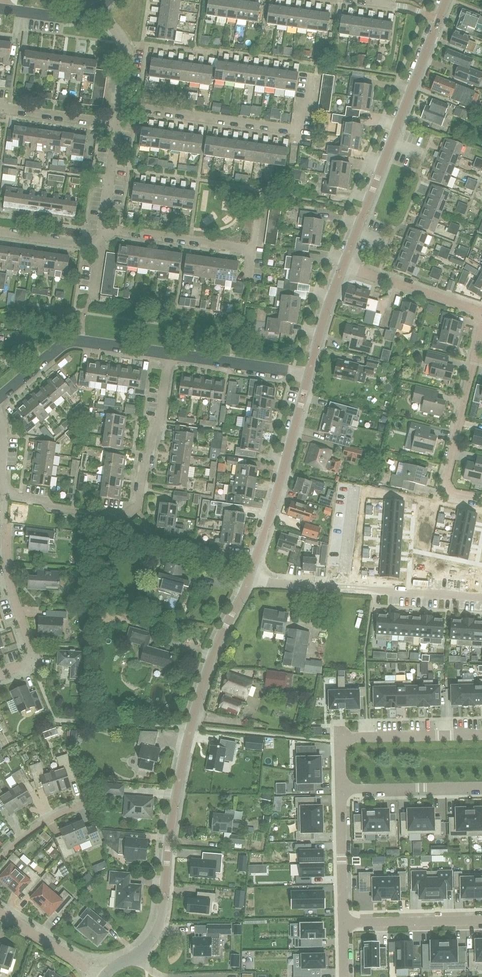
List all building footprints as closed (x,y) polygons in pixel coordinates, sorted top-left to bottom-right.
[(179,1),(173,0),(152,0),(152,2),(161,3),(160,9),(178,11),(179,1)] [(220,0),(209,0),(207,16),(217,17),(220,0)] [(217,17),(227,19),(230,0),(220,0),(217,17)] [(240,2),(240,0),(235,0),(235,1),(230,0),(227,19),(237,20),(240,2)] [(247,21),(250,3),(250,0),(246,0),(245,2),(240,2),(237,20),(247,21)] [(250,3),(247,21),(257,23),(260,0),(256,0),(255,4),(250,3)] [(280,7),(281,0),(276,0),(275,7),(269,6),(267,24),(278,26),(280,7)] [(287,27),(290,9),(291,0),(286,0),(285,8),(280,7),(278,26),(287,27)] [(287,27),(298,28),(300,10),(301,1),(297,0),(295,9),(290,9),(287,27)] [(307,30),(310,11),(311,3),(307,2),(305,11),(300,10),(298,28),(307,30)] [(307,30),(318,31),(320,13),(322,4),(317,3),(316,12),(310,11),(307,30)] [(326,14),(320,13),(318,31),(327,33),(331,6),(327,5),(326,14)] [(178,11),(160,9),(151,7),(151,12),(160,13),(159,19),(177,21),(178,11)] [(349,36),(352,18),(353,9),(349,8),(347,17),(341,16),(339,35),(349,36)] [(352,18),(349,36),(359,38),(362,19),(363,10),(358,10),(357,18),(352,18)] [(473,32),(476,24),(481,27),(481,17),(463,10),(460,18),(456,28),(469,33),(473,34),(473,32)] [(369,39),(372,21),(373,12),(369,11),(367,20),(362,19),(359,38),(369,39)] [(369,39),(380,40),(382,22),(384,13),(379,12),(378,21),(372,21),(369,39)] [(388,23),(382,22),(380,40),(390,42),(394,15),(389,14),(388,23)] [(175,31),(177,21),(159,19),(150,17),(149,22),(158,23),(158,28),(175,31)] [(175,31),(158,28),(149,27),(148,32),(157,33),(156,39),(174,42),(175,31)] [(472,52),(475,44),(468,41),(469,37),(455,32),(450,44),(465,50),(465,49),(472,52)] [(469,33),(469,35),(481,40),(481,35),(473,32),(473,34),(469,33)] [(4,58),(3,64),(8,65),(11,44),(0,42),(0,58),(4,58)] [(447,50),(444,60),(458,65),(454,78),(479,87),(481,79),(481,73),(469,68),(473,59),(447,50)] [(160,79),(162,61),(164,52),(159,51),(158,60),(152,59),(150,72),(149,77),(160,79)] [(36,69),(38,53),(25,52),(23,66),(30,67),(29,74),(35,75),(36,69)] [(38,53),(36,69),(42,70),(41,76),(46,77),(47,70),(49,55),(38,53)] [(162,61),(160,79),(170,80),(172,62),(174,53),(169,53),(168,61),(162,61)] [(170,80),(180,82),(183,63),(184,55),(179,54),(178,63),(172,62),(170,80)] [(228,64),(229,55),(224,54),(223,63),(217,62),(215,80),(225,82),(228,64)] [(58,78),(59,72),(61,57),(49,55),(47,70),(54,71),(53,77),(58,78)] [(180,82),(190,83),(192,65),(194,56),(189,56),(188,64),(183,63),(180,82)] [(228,64),(225,82),(235,83),(238,65),(239,56),(234,56),(233,65),(228,64)] [(61,57),(59,72),(65,73),(65,79),(70,80),(71,73),(73,58),(61,57)] [(200,84),(202,66),(203,58),(199,57),(198,66),(192,65),(190,83),(200,84)] [(235,83),(245,85),(248,67),(249,58),(245,57),(243,66),(238,65),(235,83)] [(82,81),(83,75),(85,60),(73,58),(71,73),(77,74),(76,81),(82,81)] [(202,66),(200,84),(210,86),(213,59),(209,58),(208,67),(202,66)] [(245,85),(255,86),(258,68),(259,59),(255,59),(253,68),(248,67),(245,85)] [(94,83),(94,81),(95,75),(96,70),(97,62),(85,60),(83,75),(89,76),(88,82),(94,83)] [(255,86),(265,88),(267,70),(268,70),(269,61),(265,60),(263,69),(258,68),(255,86)] [(267,70),(265,88),(275,89),(278,71),(279,62),(274,62),(273,70),(268,70),(267,70)] [(275,89),(285,90),(288,72),(289,64),(284,63),(283,72),(278,71),(275,89)] [(293,73),(288,72),(285,90),(295,92),(299,65),(295,65),(293,73)] [(323,75),(322,81),(337,83),(338,77),(323,75)] [(348,97),(354,97),(372,100),(373,87),(363,85),(364,79),(351,77),(349,86),(348,97)] [(434,84),(432,90),(447,96),(447,98),(460,103),(460,105),(468,108),(469,106),(469,107),(475,93),(475,92),(457,85),(458,83),(447,79),(446,81),(437,77),(434,84)] [(91,105),(92,99),(92,95),(85,94),(84,98),(83,104),(91,105)] [(345,116),(353,118),(359,118),(360,111),(370,113),(372,100),(354,97),(352,108),(346,107),(345,116)] [(426,106),(421,118),(433,123),(440,125),(445,113),(448,105),(432,99),(429,107),(426,106)] [(469,112),(456,107),(453,114),(466,120),(469,112)] [(353,118),(345,116),(339,116),(336,133),(343,134),(342,136),(360,139),(362,126),(352,125),(353,118)] [(152,130),(153,130),(154,122),(149,121),(148,130),(142,129),(139,147),(150,148),(152,130)] [(152,130),(150,148),(160,150),(162,132),(163,132),(164,123),(159,123),(158,131),(153,130),(152,130)] [(160,150),(170,151),(172,133),(174,124),(169,124),(168,132),(163,132),(162,132),(160,150)] [(172,133),(170,151),(180,152),(182,134),(183,134),(184,126),(179,125),(178,134),(172,133)] [(25,143),(27,127),(15,126),(14,131),(8,131),(7,142),(12,143),(13,141),(20,142),(19,148),(24,149),(25,143)] [(180,152),(190,154),(192,136),(193,136),(194,127),(189,126),(188,135),(183,134),(182,134),(180,152)] [(39,129),(27,127),(25,143),(31,144),(30,149),(36,150),(36,144),(39,129)] [(192,136),(190,154),(200,155),(204,128),(199,128),(198,137),(193,136),(192,136)] [(39,129),(36,144),(43,145),(42,151),(48,152),(48,151),(51,131),(39,129)] [(215,157),(217,139),(218,131),(214,130),(212,139),(206,138),(204,156),(215,157)] [(51,131),(48,151),(54,152),(54,153),(59,154),(60,150),(62,132),(51,131)] [(217,139),(215,157),(224,159),(227,141),(228,132),(224,131),(223,140),(217,139)] [(62,132),(60,150),(66,151),(66,155),(71,156),(75,134),(62,132)] [(224,159),(235,160),(237,142),(238,133),(234,133),(232,141),(227,141),(224,159)] [(75,134),(71,156),(83,157),(86,136),(75,134)] [(237,142),(235,160),(244,162),(247,143),(248,135),(244,134),(242,143),(237,142)] [(244,162),(255,163),(257,145),(258,136),(254,135),(253,144),(247,143),(244,162)] [(360,139),(342,136),(342,141),(338,141),(335,144),(334,147),(328,146),(328,149),(327,154),(341,156),(347,157),(349,149),(359,151),(360,139)] [(255,163),(265,164),(267,146),(269,137),(263,137),(262,146),(257,145),(255,163)] [(274,166),(277,148),(278,139),(274,138),(272,147),(267,146),(265,164),(274,166)] [(441,149),(459,156),(463,145),(445,138),(441,149)] [(283,148),(277,148),(274,166),(284,167),(288,140),(284,140),(283,148)] [(455,166),(459,156),(441,149),(437,159),(455,166)] [(341,156),(327,154),(325,174),(331,174),(331,175),(349,177),(350,165),(340,163),(341,156)] [(3,164),(17,166),(18,160),(4,158),(3,164)] [(451,177),(455,166),(437,159),(433,170),(451,177)] [(481,170),(481,165),(474,162),(473,167),(481,171),(481,170)] [(8,175),(16,176),(17,170),(4,168),(3,174),(8,175)] [(293,179),(300,180),(301,171),(294,170),(293,179)] [(447,187),(451,177),(433,170),(429,180),(447,187)] [(349,177),(331,175),(330,178),(330,181),(324,180),(323,184),(322,193),(336,195),(337,188),(347,190),(349,177)] [(142,203),(144,186),(146,177),(141,176),(140,185),(134,184),(131,202),(142,203)] [(142,203),(152,205),(155,187),(156,178),(151,177),(150,186),(144,186),(142,203)] [(476,186),(478,182),(469,178),(467,183),(476,186)] [(152,205),(162,206),(165,188),(166,179),(161,179),(160,188),(155,187),(152,205)] [(172,208),(175,190),(176,181),(171,180),(170,189),(165,188),(162,206),(172,208)] [(172,208),(182,209),(185,191),(186,182),(181,181),(180,190),(175,190),(172,208)] [(190,192),(185,191),(182,209),(192,210),(196,183),(191,183),(190,192)] [(474,191),(476,186),(467,183),(465,188),(474,191)] [(428,195),(446,202),(450,192),(432,185),(428,195)] [(3,208),(15,210),(17,195),(10,194),(11,187),(6,187),(3,208)] [(17,195),(15,210),(27,211),(29,196),(22,195),(23,189),(18,188),(17,195)] [(30,190),(29,196),(27,211),(39,213),(41,198),(35,197),(36,191),(30,190)] [(51,215),(53,200),(46,199),(47,192),(42,192),(41,198),(39,213),(51,215)] [(54,193),(53,200),(51,215),(63,216),(65,201),(58,200),(59,194),(54,193)] [(65,201),(63,216),(75,218),(77,203),(69,202),(70,196),(66,195),(65,201)] [(442,213),(446,202),(428,195),(424,206),(442,213)] [(481,209),(481,203),(474,200),(472,204),(481,209)] [(459,202),(457,207),(466,210),(468,206),(459,202)] [(420,216),(438,223),(442,213),(424,206),(420,216)] [(466,210),(457,207),(455,212),(465,215),(466,210)] [(270,209),(269,214),(280,216),(281,208),(277,208),(277,209),(270,209)] [(304,226),(303,232),(321,234),(323,221),(313,220),(314,213),(300,211),(298,225),(304,226)] [(438,223),(420,216),(416,227),(434,234),(438,223)] [(451,223),(449,227),(458,231),(460,226),(451,223)] [(458,231),(449,227),(447,232),(456,236),(458,231)] [(406,238),(424,245),(428,235),(410,228),(406,238)] [(319,247),(321,234),(303,232),(302,238),(296,238),(296,241),(295,251),(302,252),(309,253),(310,246),(319,247)] [(402,248),(420,256),(424,245),(406,238),(402,248)] [(117,268),(116,271),(127,272),(127,267),(130,247),(119,246),(118,254),(119,254),(118,261),(118,262),(117,266),(117,268)] [(130,247),(127,267),(137,269),(140,249),(130,247)] [(441,247),(439,252),(449,255),(451,250),(441,247)] [(7,264),(9,249),(0,248),(0,263),(2,263),(1,269),(6,270),(7,264)] [(415,266),(420,256),(402,248),(398,259),(415,266)] [(458,248),(455,254),(464,258),(467,252),(458,248)] [(18,272),(19,266),(21,251),(9,249),(7,264),(14,265),(13,271),(18,272)] [(140,249),(137,269),(148,270),(150,250),(140,249)] [(150,250),(148,270),(158,272),(161,252),(150,250)] [(292,270),(310,273),(312,260),(302,259),(302,252),(295,251),(289,250),(288,259),(285,269),(292,270)] [(21,251),(19,266),(25,266),(24,273),(30,274),(31,267),(33,252),(21,251)] [(41,275),(42,269),(44,254),(33,252),(31,267),(37,268),(36,274),(41,275)] [(161,252),(158,272),(164,272),(165,273),(165,275),(169,275),(169,273),(172,253),(161,252)] [(449,255),(439,252),(438,256),(447,260),(449,255)] [(107,253),(106,259),(118,261),(119,254),(118,254),(108,253),(107,253)] [(182,255),(172,253),(169,273),(179,275),(182,255)] [(54,277),(55,271),(57,256),(44,254),(42,269),(49,270),(48,276),(54,277)] [(194,277),(197,257),(186,255),(183,275),(182,281),(193,283),(194,277)] [(69,257),(57,256),(55,271),(61,272),(60,278),(66,279),(69,257)] [(197,257),(194,277),(201,277),(200,283),(204,283),(205,278),(204,278),(207,258),(197,257)] [(449,261),(462,266),(463,262),(451,257),(449,261)] [(204,278),(205,278),(211,279),(211,284),(214,285),(217,260),(207,258),(204,278)] [(415,266),(398,259),(394,269),(411,276),(415,266)] [(221,286),(224,287),(228,261),(217,260),(214,285),(221,286)] [(239,263),(228,261),(224,287),(225,287),(225,288),(231,288),(235,289),(234,293),(242,294),(243,282),(236,281),(239,263)] [(431,272),(440,276),(442,271),(433,268),(431,272)] [(308,286),(310,273),(292,270),(291,281),(285,280),(285,281),(278,280),(277,288),(291,290),(297,291),(298,284),(308,286)] [(464,285),(469,273),(463,270),(458,283),(464,285)] [(439,281),(440,276),(431,272),(429,277),(439,281)] [(480,278),(477,283),(473,280),(467,290),(481,298),(481,279),(480,278)] [(446,289),(452,291),(455,282),(449,280),(446,289)] [(376,313),(379,301),(368,299),(370,291),(349,286),(344,303),(364,309),(376,313)] [(102,287),(101,294),(113,296),(114,290),(114,289),(102,287)] [(281,309),(299,311),(300,299),(290,298),(291,290),(277,288),(276,298),(274,307),(281,308),(281,309)] [(412,327),(417,306),(404,302),(400,316),(394,314),(390,328),(391,328),(397,330),(401,331),(403,325),(412,327)] [(220,312),(226,313),(232,314),(233,305),(227,304),(222,304),(220,312)] [(299,311),(281,309),(279,320),(273,319),(272,328),(286,330),(287,323),(297,324),(299,311)] [(443,331),(462,335),(464,324),(453,321),(454,315),(443,312),(440,324),(444,325),(443,331)] [(370,354),(372,344),(362,342),(365,330),(346,325),(343,341),(355,344),(354,350),(370,354)] [(462,335),(443,331),(441,338),(435,336),(432,348),(445,351),(447,344),(459,347),(462,335)] [(428,353),(425,364),(433,366),(430,376),(450,381),(454,366),(447,365),(448,358),(441,356),(428,353)] [(377,370),(379,362),(367,359),(366,367),(364,366),(358,365),(338,360),(334,376),(354,381),(358,382),(361,373),(373,376),(374,369),(377,370)] [(90,382),(96,383),(99,364),(88,362),(86,372),(81,371),(78,386),(89,387),(90,382)] [(99,364),(96,383),(102,383),(101,389),(106,389),(107,384),(110,365),(99,364)] [(107,384),(118,386),(121,367),(110,365),(107,384)] [(118,386),(129,388),(131,368),(121,367),(118,386)] [(142,370),(131,368),(129,388),(135,388),(134,395),(144,396),(146,381),(140,380),(142,370)] [(49,382),(61,396),(66,392),(70,397),(78,389),(68,378),(64,382),(57,375),(49,382)] [(190,397),(192,377),(182,376),(179,395),(190,397)] [(201,398),(203,379),(192,377),(190,397),(201,398)] [(203,379),(201,398),(211,400),(214,380),(203,379)] [(214,380),(211,400),(222,401),(225,382),(214,380)] [(254,398),(273,400),(274,389),(273,389),(273,387),(267,386),(267,388),(261,387),(261,382),(249,380),(248,388),(255,389),(254,398)] [(227,394),(232,394),(235,394),(237,383),(229,381),(227,394)] [(61,396),(49,382),(40,389),(53,403),(61,396)] [(416,387),(413,402),(424,404),(422,412),(442,417),(445,402),(436,400),(438,392),(430,390),(416,387)] [(476,388),(473,402),(480,404),(480,401),(481,402),(481,389),(476,388)] [(33,396),(45,410),(49,406),(52,410),(56,407),(53,403),(40,389),(33,396)] [(33,396),(24,403),(37,417),(45,410),(33,396)] [(252,408),(271,411),(273,400),(254,398),(253,403),(248,402),(247,407),(252,408)] [(27,433),(35,426),(31,422),(37,417),(24,403),(16,410),(17,412),(13,416),(27,433)] [(324,415),(322,420),(343,425),(346,414),(351,415),(353,408),(338,404),(336,411),(328,409),(326,416),(324,415)] [(270,422),(271,411),(252,408),(251,419),(264,421),(270,422)] [(225,415),(220,414),(219,422),(224,423),(229,421),(230,416),(225,415)] [(73,415),(67,420),(70,424),(77,419),(73,415)] [(107,415),(106,425),(124,428),(126,417),(107,415)] [(264,421),(251,419),(244,418),(243,429),(262,431),(264,421)] [(70,424),(67,420),(61,425),(64,429),(70,424)] [(346,446),(348,439),(345,438),(346,433),(341,432),(343,425),(322,420),(321,424),(324,425),(322,433),(326,434),(324,440),(346,446)] [(432,453),(436,437),(423,434),(425,427),(411,423),(409,434),(415,436),(411,450),(424,453),(425,452),(432,453)] [(72,434),(78,429),(75,425),(69,430),(72,434)] [(123,439),(124,428),(106,425),(104,436),(123,439)] [(173,443),(192,445),(193,441),(196,441),(198,429),(177,426),(178,426),(177,432),(175,432),(173,443)] [(59,427),(54,431),(52,432),(56,436),(62,431),(59,427)] [(75,438),(81,433),(78,429),(72,434),(75,438)] [(262,431),(243,429),(241,439),(261,442),(262,431)] [(476,429),(472,444),(481,446),(481,431),(476,429)] [(68,430),(65,433),(71,441),(75,438),(72,434),(69,430),(68,430)] [(123,439),(104,436),(103,447),(121,450),(123,439)] [(259,453),(261,442),(241,439),(240,448),(236,447),(235,455),(255,458),(256,452),(259,453)] [(37,441),(35,452),(54,454),(56,443),(37,441)] [(191,456),(192,445),(173,443),(172,454),(191,456)] [(338,474),(341,462),(333,460),(332,461),(329,461),(332,451),(311,444),(305,465),(325,471),(326,469),(329,470),(329,471),(338,474)] [(362,452),(345,448),(343,455),(360,459),(362,452)] [(54,454),(35,452),(34,463),(53,465),(54,454)] [(107,454),(105,465),(124,468),(126,457),(107,454)] [(172,454),(170,464),(189,467),(191,456),(172,454)] [(478,456),(476,464),(468,462),(464,479),(472,481),(472,483),(481,485),(481,457),(478,456)] [(236,475),(256,478),(258,468),(243,465),(244,459),(228,457),(227,464),(238,465),(236,475)] [(32,474),(51,476),(53,465),(34,463),(32,474)] [(170,464),(169,475),(188,478),(189,467),(170,464)] [(426,486),(427,478),(425,477),(427,469),(405,464),(402,477),(393,475),(391,486),(408,490),(410,482),(426,486)] [(124,468),(105,465),(104,476),(122,479),(124,468)] [(50,487),(51,476),(32,474),(31,485),(50,487)] [(188,478),(169,475),(167,486),(186,489),(188,478)] [(235,486),(255,489),(256,478),(236,475),(235,482),(230,481),(229,486),(235,486)] [(104,476),(102,487),(121,489),(122,479),(104,476)] [(313,496),(314,490),(322,492),(325,484),(311,480),(310,483),(298,479),(294,493),(299,494),(298,499),(305,501),(307,496),(311,497),(313,496)] [(253,500),(255,489),(235,486),(234,492),(228,491),(226,502),(240,504),(241,498),(253,500)] [(119,500),(121,489),(102,487),(100,498),(119,500)] [(329,489),(327,497),(333,499),(335,491),(329,489)] [(186,502),(187,500),(189,500),(190,494),(187,494),(187,493),(174,491),(173,500),(186,502)] [(387,497),(385,508),(405,510),(406,499),(387,497)] [(224,522),(243,525),(245,514),(230,512),(231,504),(217,502),(211,501),(211,505),(217,505),(216,511),(215,514),(224,516),(224,522)] [(292,502),(287,515),(303,521),(303,519),(310,522),(313,511),(318,512),(320,506),(308,502),(307,507),(292,502)] [(161,504),(159,515),(176,518),(177,506),(161,504)] [(385,508),(384,519),(404,521),(405,510),(385,508)] [(457,513),(454,524),(473,527),(475,516),(457,513)] [(176,518),(159,515),(157,528),(170,529),(169,536),(184,539),(185,533),(183,533),(184,525),(175,524),(176,518)] [(384,519),(383,530),(403,531),(404,521),(384,519)] [(243,525),(224,522),(219,521),(218,526),(223,527),(222,533),(242,536),(243,525)] [(320,529),(305,524),(302,535),(317,540),(320,529)] [(454,524),(452,535),(471,539),(473,527),(454,524)] [(48,552),(49,543),(53,544),(53,540),(54,540),(55,532),(27,529),(26,537),(30,537),(28,549),(48,552)] [(383,530),(382,540),(402,542),(403,531),(383,530)] [(242,536),(222,533),(221,539),(217,538),(215,540),(215,542),(211,542),(210,548),(210,554),(222,556),(223,550),(224,550),(225,544),(240,546),(242,536)] [(301,550),(295,548),(299,536),(292,534),(291,537),(282,534),(278,547),(291,551),(288,563),(297,566),(297,559),(298,558),(301,550)] [(452,535),(450,546),(469,550),(471,539),(452,535)] [(317,541),(306,538),(305,542),(305,543),(304,543),(314,546),(314,547),(312,547),(312,556),(320,556),(320,547),(321,542),(317,541)] [(382,540),(381,551),(401,553),(402,542),(382,540)] [(450,546),(448,558),(467,561),(469,550),(450,546)] [(381,551),(380,562),(400,563),(401,553),(381,551)] [(297,559),(297,566),(297,567),(302,568),(302,571),(315,572),(316,559),(298,558),(297,559)] [(380,562),(379,572),(399,574),(400,563),(380,562)] [(158,590),(159,591),(171,595),(171,592),(182,595),(184,587),(188,588),(190,582),(180,579),(184,567),(167,563),(164,575),(159,573),(157,579),(158,579),(158,582),(157,585),(158,588),(158,590)] [(59,583),(59,573),(39,572),(38,577),(29,577),(29,588),(45,589),(45,586),(59,587),(59,584),(59,583)] [(284,634),(288,612),(265,608),(261,630),(284,634)] [(38,634),(62,635),(63,619),(66,619),(67,612),(54,611),(54,618),(39,617),(38,634)] [(306,614),(299,613),(297,622),(305,624),(306,614)] [(376,640),(387,641),(389,614),(388,616),(378,615),(377,622),(376,636),(376,640)] [(387,641),(392,641),(392,635),(398,635),(400,615),(389,614),(387,641)] [(404,642),(409,642),(410,617),(400,616),(400,615),(398,635),(405,636),(404,642)] [(419,643),(421,616),(421,618),(410,617),(409,642),(413,643),(414,636),(419,637),(419,643)] [(419,643),(430,644),(432,617),(421,616),(419,643)] [(430,644),(435,644),(435,638),(442,638),(443,619),(432,619),(432,617),(430,644)] [(456,645),(461,646),(463,619),(463,621),(452,620),(450,639),(457,639),(456,645)] [(463,619),(461,646),(472,647),(474,620),(463,619)] [(474,620),(472,647),(481,647),(481,622),(474,621),(474,620)] [(371,622),(369,635),(376,636),(377,622),(371,622)] [(145,647),(149,648),(153,634),(130,627),(126,641),(142,646),(141,648),(144,649),(145,647)] [(283,666),(296,667),(296,671),(321,674),(323,661),(311,660),(311,661),(306,661),(311,632),(289,629),(283,666)] [(174,654),(149,648),(145,647),(144,649),(141,662),(170,669),(174,654)] [(81,679),(82,652),(58,651),(57,665),(71,666),(71,678),(81,679)] [(333,657),(332,664),(341,666),(342,659),(333,657)] [(283,689),(286,673),(268,671),(265,687),(283,689)] [(232,696),(246,701),(253,681),(228,672),(221,692),(232,696),(231,698),(224,696),(219,708),(237,714),(242,702),(231,698),(232,696)] [(345,709),(345,688),(344,677),(338,677),(338,688),(329,689),(329,698),(327,698),(327,706),(329,706),(329,709),(339,709),(345,709)] [(462,680),(463,706),(474,706),(473,686),(467,686),(467,679),(462,680)] [(474,706),(474,705),(481,704),(481,679),(479,679),(480,686),(473,686),(474,706)] [(424,687),(417,687),(418,707),(429,707),(428,680),(423,680),(424,687)] [(428,680),(429,707),(429,706),(440,705),(439,686),(433,687),(433,680),(428,680)] [(458,686),(451,686),(452,705),(463,705),(463,706),(462,680),(458,680),(458,686)] [(374,681),(374,707),(385,707),(385,708),(385,681),(374,681)] [(396,681),(385,681),(385,708),(396,708),(396,681)] [(396,681),(396,708),(397,708),(397,706),(407,706),(406,681),(396,681)] [(411,681),(406,681),(407,706),(417,706),(417,707),(418,707),(417,687),(411,687),(411,681)] [(12,693),(20,712),(34,706),(37,712),(43,709),(39,698),(32,700),(27,686),(21,689),(19,688),(18,690),(12,693)] [(345,688),(345,709),(350,709),(350,711),(358,711),(358,709),(359,709),(359,696),(365,696),(365,687),(345,688)] [(347,715),(338,716),(341,728),(349,726),(347,715)] [(72,730),(70,744),(78,745),(79,731),(72,730)] [(142,731),(138,745),(142,746),(139,758),(142,759),(139,768),(152,771),(156,758),(159,759),(161,749),(155,747),(159,732),(142,731)] [(211,745),(207,769),(223,771),(225,758),(230,759),(231,753),(234,753),(237,742),(222,740),(220,746),(211,745)] [(321,770),(321,767),(323,767),(323,758),(321,758),(321,757),(312,757),(312,746),(297,747),(297,771),(321,770)] [(52,771),(59,791),(71,787),(68,779),(69,777),(75,775),(68,754),(56,757),(60,769),(52,771)] [(46,795),(59,791),(52,771),(44,774),(41,762),(30,766),(37,788),(42,786),(44,787),(46,795)] [(18,785),(11,790),(21,807),(32,801),(28,793),(29,791),(33,788),(21,769),(11,775),(18,785)] [(323,782),(323,774),(321,774),(321,770),(297,771),(297,783),(295,783),(295,792),(310,791),(310,783),(321,783),(321,782),(323,782)] [(107,784),(106,793),(123,794),(123,786),(107,784)] [(11,790),(3,794),(0,788),(0,809),(4,806),(6,807),(10,814),(21,807),(11,790)] [(127,797),(125,815),(133,816),(134,818),(136,819),(138,819),(140,818),(141,816),(151,817),(151,811),(153,809),(153,807),(152,805),(153,799),(127,797)] [(314,797),(295,798),(296,808),(298,808),(298,820),(322,819),(322,806),(316,806),(314,806),(314,797)] [(421,834),(420,807),(412,807),(412,809),(407,809),(408,820),(401,820),(401,836),(409,836),(409,834),(421,834)] [(429,807),(420,807),(421,834),(433,833),(434,835),(441,835),(441,833),(441,824),(441,820),(434,820),(434,809),(429,809),(429,807)] [(449,821),(450,836),(470,836),(470,809),(464,810),(464,808),(456,809),(456,821),(449,821)] [(470,836),(481,836),(481,808),(475,808),(475,809),(470,809),(470,836)] [(225,816),(213,814),(211,832),(231,834),(232,827),(239,828),(240,821),(232,820),(233,810),(226,810),(225,816)] [(356,821),(356,837),(364,837),(364,833),(376,833),(376,810),(362,810),(363,821),(356,821)] [(388,832),(389,836),(398,836),(398,820),(389,821),(389,810),(376,810),(376,833),(388,832)] [(298,832),(296,832),(296,840),(312,839),(312,833),(314,832),(322,832),(322,819),(298,820),(298,832)] [(75,820),(70,823),(80,844),(90,840),(93,846),(102,842),(97,829),(90,832),(89,829),(86,828),(83,820),(79,822),(77,821),(75,820)] [(73,847),(80,844),(70,823),(66,825),(64,826),(64,828),(60,830),(66,842),(59,845),(64,858),(76,853),(73,847)] [(147,838),(126,836),(126,837),(120,837),(120,838),(115,838),(115,832),(102,831),(105,840),(119,841),(118,852),(125,853),(124,856),(127,856),(127,859),(136,860),(136,857),(145,857),(147,838)] [(238,844),(244,845),(245,836),(225,834),(224,844),(230,844),(230,843),(238,844)] [(51,835),(43,842),(51,851),(59,844),(51,835)] [(311,844),(295,844),(295,851),(300,851),(300,864),(323,863),(323,850),(311,851),(311,844)] [(7,888),(27,866),(13,853),(3,865),(7,869),(0,877),(0,880),(2,882),(3,884),(7,888)] [(192,859),(191,876),(214,878),(215,873),(216,862),(222,862),(222,854),(209,853),(208,861),(202,860),(192,859)] [(300,876),(296,876),(296,883),(311,883),(311,876),(323,876),(323,863),(300,864),(300,876)] [(67,864),(62,868),(66,875),(72,871),(67,864)] [(250,873),(267,873),(267,865),(249,865),(250,873)] [(41,878),(27,866),(7,888),(12,893),(14,892),(18,896),(26,886),(31,890),(35,885),(41,878)] [(35,904),(39,908),(53,893),(53,892),(57,888),(52,884),(56,879),(47,871),(41,878),(35,885),(39,889),(31,898),(35,902),(35,904)] [(432,899),(432,871),(412,872),(412,891),(419,891),(419,899),(421,899),(421,901),(430,901),(430,899),(432,899)] [(452,890),(452,871),(432,871),(432,899),(434,899),(434,901),(443,901),(443,899),(445,899),(445,890),(452,890)] [(140,910),(142,885),(129,884),(130,873),(111,872),(110,884),(117,884),(116,898),(120,899),(120,907),(115,907),(115,908),(124,908),(124,910),(125,912),(126,913),(128,913),(130,912),(131,911),(131,909),(140,910)] [(386,898),(386,874),(374,874),(374,872),(359,873),(359,888),(373,888),(373,901),(381,900),(381,898),(386,898)] [(398,874),(386,874),(386,898),(392,898),(392,900),(399,900),(399,887),(406,887),(406,872),(398,872),(398,874)] [(474,898),(474,874),(462,874),(462,872),(454,872),(454,890),(461,890),(461,898),(463,898),(463,900),(472,900),(472,898),(474,898)] [(474,874),(474,898),(476,898),(476,900),(481,900),(481,874),(474,874)] [(58,897),(53,893),(39,908),(44,912),(46,912),(50,916),(59,906),(63,910),(74,898),(64,890),(58,897)] [(186,901),(185,909),(187,909),(187,912),(211,914),(212,901),(215,902),(216,894),(200,892),(199,899),(197,899),(188,898),(188,901),(186,901)] [(324,892),(299,893),(300,908),(324,907),(324,892)] [(98,946),(109,933),(95,922),(100,916),(88,907),(79,917),(84,920),(77,929),(83,934),(82,935),(83,937),(86,940),(88,939),(89,938),(98,946)] [(299,939),(294,939),(294,948),(315,947),(315,940),(322,940),(324,940),(324,929),(323,929),(322,923),(298,923),(299,939)] [(231,934),(232,925),(207,925),(207,934),(208,934),(208,939),(193,939),(193,943),(191,943),(191,952),(193,952),(193,956),(220,956),(220,934),(231,934)] [(465,969),(465,951),(457,951),(457,940),(448,941),(444,941),(444,969),(465,969)] [(475,940),(476,950),(469,950),(469,968),(477,968),(477,966),(481,966),(481,940),(475,940)] [(419,956),(412,956),(412,941),(395,942),(396,969),(419,968),(419,956)] [(444,969),(444,941),(440,941),(431,941),(431,951),(423,951),(423,970),(444,969)] [(378,942),(365,942),(365,951),(360,951),(361,960),(365,960),(365,968),(371,968),(379,968),(379,967),(386,966),(386,950),(378,950),(378,942)] [(8,973),(12,971),(15,959),(13,958),(15,949),(10,948),(10,946),(5,944),(4,946),(3,945),(0,954),(0,971),(8,973)] [(293,969),(294,976),(311,976),(311,969),(325,969),(325,965),(327,965),(327,957),(325,957),(325,954),(301,954),(301,968),(293,969)]
